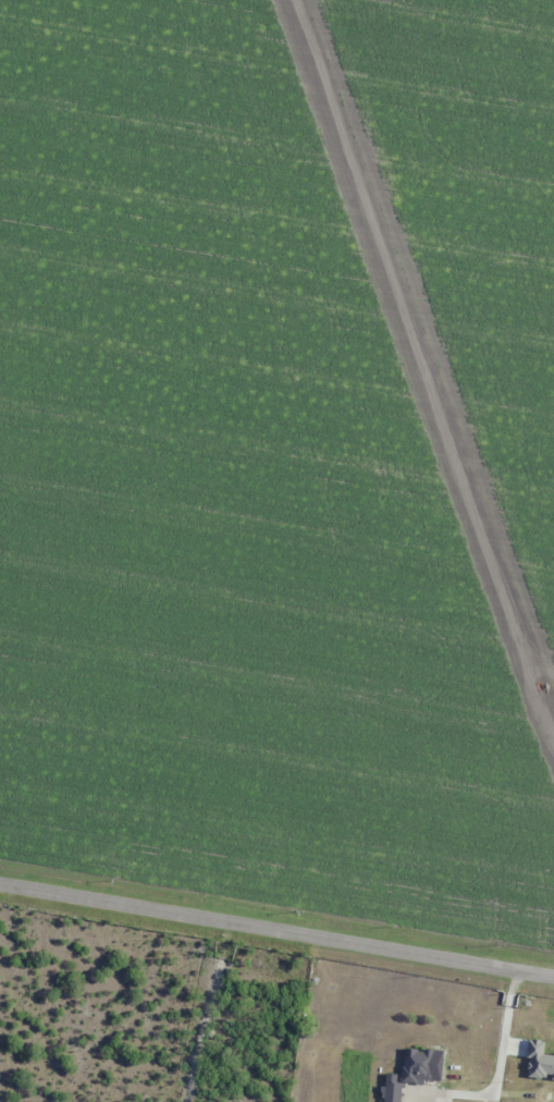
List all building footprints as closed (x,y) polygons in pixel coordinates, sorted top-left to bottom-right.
[(402,1084),(433,1083),(433,1049),(402,1049),(402,1084)] [(400,1083),(385,1082),(384,1101),(399,1101),(400,1083)]
